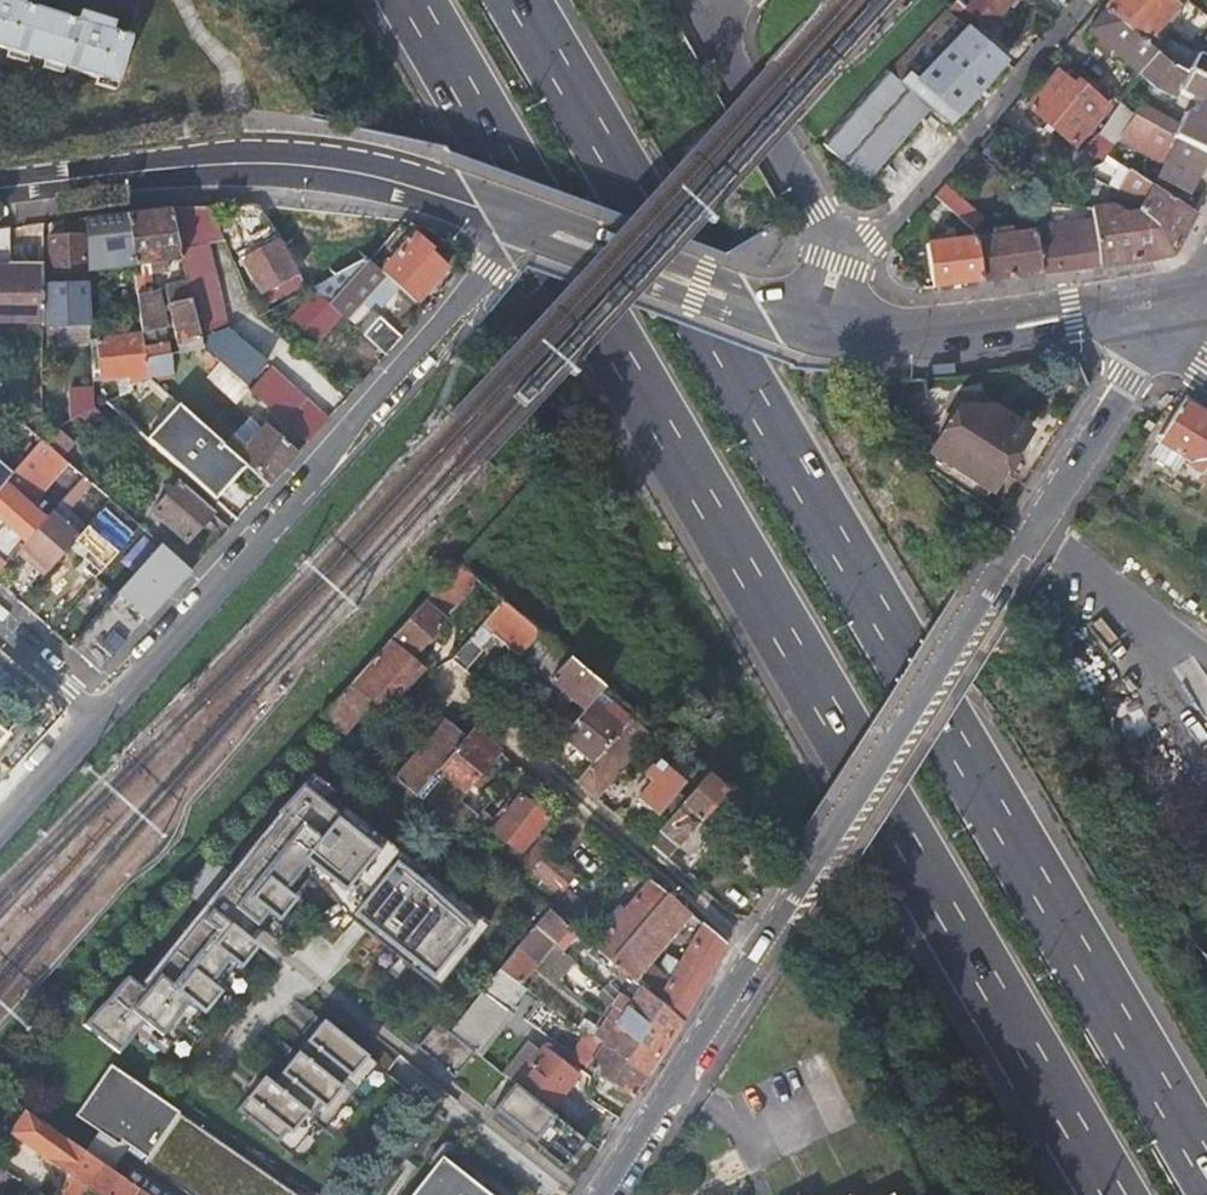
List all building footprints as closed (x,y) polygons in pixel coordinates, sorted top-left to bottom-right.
[(113,84),(128,36),(109,30),(111,22),(101,19),(103,14),(89,10),(87,14),(77,12),(75,19),(20,2),(21,0),(0,0),(0,49),(113,84)] [(949,11),(966,26),(975,16),(987,27),(1010,0),(958,0),(949,11)] [(1106,11),(1157,55),(1170,66),(1206,84),(1206,60),(1169,41),(1165,46),(1152,36),(1177,8),(1168,0),(1116,0),(1106,11)] [(1201,13),(1206,6),(1206,2),(1205,0),(1187,0),(1201,13)] [(949,11),(823,142),(868,182),(932,108),(934,110),(934,111),(945,121),(948,121),(952,124),(1006,62),(966,26),(949,11)] [(1089,30),(1140,75),(1157,55),(1106,11),(1089,30)] [(1135,115),(1138,118),(1179,138),(1206,153),(1206,84),(1170,66),(1157,55),(1140,75),(1155,88),(1176,99),(1179,93),(1197,102),(1191,115),(1185,113),(1179,125),(1141,106),(1135,115)] [(1074,145),(1109,108),(1078,81),(1078,80),(1071,74),(1067,78),(1061,72),(1030,106),(1074,145)] [(1122,136),(1135,115),(1122,105),(1105,132),(1104,131),(1101,134),(1113,142),(1116,144),(1122,136)] [(1138,118),(1135,115),(1122,136),(1168,160),(1179,138),(1138,118)] [(1179,138),(1168,160),(1159,177),(1164,180),(1187,191),(1188,192),(1206,156),(1206,153),(1179,138)] [(1094,209),(1096,224),(1101,267),(1139,262),(1173,255),(1194,214),(1180,204),(1158,190),(1128,170),(1115,190),(1139,207),(1136,213),(1126,221),(1114,211),(1094,209)] [(1158,190),(1180,204),(1187,191),(1164,180),(1158,190)] [(943,188),(936,197),(974,230),(983,220),(950,191),(949,193),(943,188)] [(210,240),(225,238),(212,207),(198,207),(183,208),(169,208),(181,258),(187,284),(202,347),(246,385),(266,362),(228,329),(212,268),(210,240)] [(181,258),(169,208),(161,209),(144,211),(126,213),(134,265),(143,333),(146,359),(148,376),(171,363),(167,342),(154,344),(151,330),(163,328),(157,290),(145,292),(143,281),(155,279),(154,273),(166,271),(168,260),(181,258)] [(92,218),(85,218),(86,237),(87,272),(134,265),(126,213),(92,218)] [(1035,231),(1040,274),(1101,267),(1096,224),(1035,231)] [(41,321),(41,286),(42,270),(7,270),(8,228),(3,229),(0,229),(0,320),(41,321)] [(995,236),(975,239),(980,282),(1040,274),(1035,231),(1013,234),(1012,228),(994,231),(995,236)] [(380,272),(397,287),(414,302),(444,268),(427,253),(430,248),(413,232),(380,272)] [(928,244),(934,288),(980,282),(975,239),(957,241),(957,234),(939,237),(940,243),(928,244)] [(87,272),(86,237),(50,239),(51,285),(41,286),(41,321),(41,329),(90,327),(87,272)] [(352,239),(326,248),(333,270),(360,261),(352,239)] [(278,241),(242,261),(264,300),(300,279),(278,241)] [(341,314),(346,318),(361,301),(367,308),(373,301),(379,307),(397,287),(380,272),(369,262),(366,259),(312,287),(314,289),(341,314)] [(202,347),(187,284),(164,288),(180,359),(202,347)] [(317,341),(341,314),(314,289),(289,317),(317,341)] [(262,305),(256,308),(258,314),(265,312),(262,305)] [(358,320),(353,325),(385,354),(401,336),(373,311),(362,323),(358,320)] [(146,359),(143,333),(97,340),(101,378),(118,377),(130,375),(131,385),(148,376),(146,359)] [(97,340),(91,340),(93,379),(101,378),(97,340)] [(309,440),(327,419),(271,368),(252,390),(309,440)] [(120,392),(131,385),(130,375),(118,377),(120,392)] [(94,406),(93,388),(69,389),(70,419),(78,415),(94,406)] [(1164,396),(1160,403),(1165,407),(1173,398),(1166,393),(1164,396)] [(1184,401),(1158,442),(1190,462),(1188,466),(1201,476),(1203,473),(1206,475),(1206,415),(1184,401)] [(206,428),(177,402),(146,438),(213,499),(245,463),(206,428)] [(91,424),(102,412),(94,406),(78,415),(91,424)] [(959,407),(929,453),(991,492),(1030,432),(994,408),(959,407)] [(215,418),(206,428),(245,463),(268,484),(298,452),(266,423),(246,446),(215,418)] [(74,442),(57,426),(40,436),(38,437),(41,439),(59,455),(61,457),(74,442)] [(34,483),(59,455),(41,439),(17,467),(32,480),(34,483)] [(41,502),(53,510),(66,491),(81,501),(97,477),(71,459),(41,502)] [(17,506),(21,501),(17,497),(32,480),(17,467),(9,476),(0,486),(0,525),(17,506)] [(9,476),(0,468),(0,486),(9,476)] [(185,540),(212,511),(178,480),(151,509),(185,540)] [(140,526),(110,499),(97,513),(127,540),(140,526)] [(16,551),(38,525),(17,506),(0,525),(0,569),(16,551)] [(38,525),(16,551),(30,564),(34,559),(47,570),(73,541),(77,537),(49,513),(38,525)] [(73,541),(103,567),(127,540),(97,513),(77,537),(73,541)] [(160,543),(115,594),(145,620),(173,590),(190,570),(160,543)] [(30,564),(43,575),(47,570),(34,559),(30,564)] [(460,563),(392,638),(413,656),(447,617),(440,610),(471,574),(460,563)] [(138,629),(145,620),(115,594),(70,645),(100,671),(138,629)] [(540,633),(503,601),(452,658),(465,670),(479,653),(479,648),(491,634),(498,639),(493,644),(499,649),(504,644),(519,656),(540,633)] [(390,640),(321,716),(343,734),(361,715),(373,700),(385,710),(422,667),(390,640)] [(553,644),(545,653),(534,666),(587,709),(593,702),(605,688),(553,644)] [(545,653),(538,647),(525,661),(533,668),(534,666),(545,653)] [(593,702),(587,709),(563,737),(592,762),(623,727),(593,702)] [(361,715),(343,734),(349,740),(366,720),(361,715)] [(630,719),(623,727),(592,762),(577,780),(596,798),(650,735),(630,719)] [(447,721),(398,781),(416,796),(439,769),(466,737),(447,721)] [(473,729),(466,737),(439,769),(416,796),(462,835),(476,819),(454,801),(498,750),(473,729)] [(684,783),(658,762),(645,775),(652,782),(638,799),(656,815),(660,812),(667,819),(678,808),(674,804),(677,800),(673,795),(684,783)] [(448,975),(489,924),(423,871),(416,879),(405,871),(412,863),(343,807),(337,815),(323,803),(329,796),(333,792),(310,774),(275,813),(276,814),(295,830),(284,844),(272,834),(219,899),(261,933),(272,920),(276,923),(294,901),(290,898),(308,875),(313,870),(328,882),(323,887),(343,915),(428,983),(440,968),(448,975)] [(706,775),(678,808),(667,819),(648,842),(666,857),(714,802),(730,816),(742,804),(706,775)] [(625,779),(603,804),(616,815),(637,790),(625,779)] [(343,807),(329,796),(323,803),(337,815),(343,807)] [(519,796),(491,832),(520,854),(547,819),(519,796)] [(200,907),(135,987),(142,992),(210,910),(252,945),(261,933),(219,899),(272,834),(284,844),(295,830),(276,814),(228,873),(229,874),(201,908),(200,907)] [(576,933),(579,935),(595,916),(563,890),(574,878),(546,855),(556,844),(543,833),(509,875),(548,909),(576,933)] [(228,873),(210,858),(182,892),(200,907),(201,908),(229,874),(228,873)] [(405,871),(416,879),(423,871),(426,867),(415,858),(412,863),(405,871)] [(308,875),(323,887),(328,882),(313,870),(308,875)] [(594,948),(610,961),(666,895),(650,880),(594,948)] [(610,961),(634,982),(690,914),(666,895),(610,961)] [(576,933),(548,909),(535,926),(553,943),(562,950),(576,933)] [(124,978),(79,1027),(115,1055),(140,1024),(168,1047),(196,1012),(200,1015),(218,993),(214,990),(234,967),(238,970),(256,948),(252,945),(210,910),(142,992),(135,987),(124,978)] [(657,1001),(681,1022),(725,945),(701,924),(657,1001)] [(553,943),(535,926),(521,942),(539,958),(553,943)] [(517,948),(499,970),(518,983),(535,963),(517,948)] [(610,995),(617,1002),(621,996),(631,1003),(628,1009),(668,1043),(681,1022),(657,1001),(634,982),(610,961),(594,948),(588,954),(615,978),(608,985),(614,990),(610,995)] [(437,990),(448,975),(440,968),(428,983),(437,990)] [(509,1010),(482,990),(449,1031),(475,1052),(476,1053),(509,1010)] [(621,1015),(615,1025),(658,1059),(668,1043),(628,1009),(631,1003),(621,996),(617,1002),(612,1007),(621,1015)] [(579,1027),(586,1034),(603,1044),(604,1043),(645,1077),(658,1059),(615,1025),(609,1035),(585,1019),(579,1027)] [(261,1077),(233,1111),(289,1156),(314,1124),(323,1131),(376,1065),(320,1020),(270,1084),(261,1077)] [(454,1077),(475,1052),(449,1031),(436,1022),(416,1047),(454,1077)] [(633,1097),(645,1077),(604,1043),(603,1044),(586,1034),(571,1057),(633,1097)] [(509,1070),(504,1075),(514,1083),(550,1111),(579,1075),(543,1047),(530,1063),(526,1058),(521,1065),(525,1070),(518,1078),(509,1070)] [(109,1066),(75,1115),(98,1132),(82,1152),(102,1166),(111,1171),(124,1151),(188,1194),(298,1194),(109,1066)] [(564,1166),(585,1139),(550,1111),(514,1083),(493,1109),(564,1166)] [(348,1194),(378,1194),(433,1126),(415,1112),(348,1194)] [(29,1114),(13,1133),(76,1178),(64,1194),(80,1194),(88,1184),(102,1166),(82,1152),(29,1114)] [(442,1158),(413,1194),(489,1194),(442,1158)] [(102,1166),(88,1184),(103,1194),(133,1194),(137,1189),(111,1171),(102,1166)]
